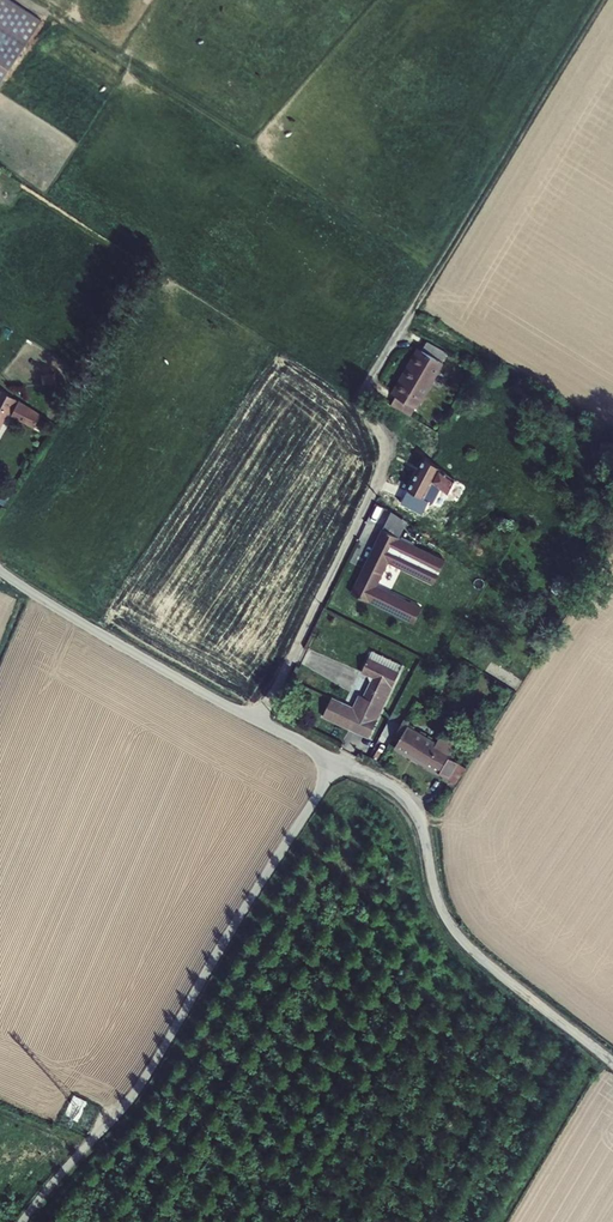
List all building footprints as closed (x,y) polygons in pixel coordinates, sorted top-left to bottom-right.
[(35,18),(8,0),(0,0),(0,73),(35,18)] [(446,353),(426,343),(421,351),(416,348),(390,393),(395,396),(390,406),(409,417),(415,407),(418,409),(444,364),(441,362),(446,353)] [(454,480),(424,457),(407,490),(401,502),(417,509),(424,497),(430,499),(439,488),(447,495),(447,493),(454,497),(460,485),(453,482),(454,480)] [(0,489),(0,506),(9,493),(0,489)] [(369,601),(413,623),(421,607),(377,585),(388,562),(432,584),(445,560),(400,537),(407,523),(390,511),(382,529),(351,594),(368,602),(369,601)] [(401,665),(372,651),(368,658),(368,657),(361,673),(368,677),(370,681),(363,697),(358,695),(352,707),(331,697),(322,717),(368,738),(392,688),(391,687),(398,672),(401,665)] [(410,721),(404,718),(392,739),(398,743),(394,749),(437,775),(439,772),(455,783),(465,767),(448,757),(456,744),(440,736),(436,742),(408,725),(410,721)]
